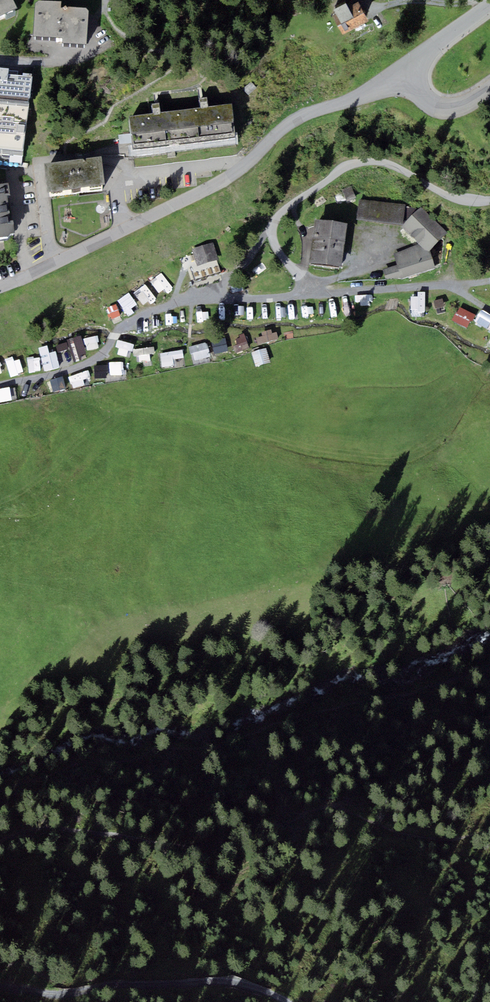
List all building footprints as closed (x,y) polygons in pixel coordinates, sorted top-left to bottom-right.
[(13,0),(0,0),(0,17),(17,8),(13,0)] [(61,2),(38,1),(35,3),(33,37),(62,39),(62,45),(86,46),(88,10),(61,8),(61,2)] [(343,34),(369,21),(359,2),(348,7),(346,2),(333,9),(336,13),(333,15),(343,34)] [(23,156),(29,105),(30,105),(33,74),(23,73),(23,76),(9,74),(9,69),(0,68),(0,154),(23,156)] [(236,137),(231,105),(208,108),(206,97),(199,98),(200,109),(177,112),(181,144),(236,137)] [(177,112),(161,113),(159,103),(152,104),(153,114),(128,117),(132,149),(181,144),(177,112)] [(101,157),(44,164),(48,192),(105,185),(101,157)] [(8,237),(10,234),(14,234),(13,220),(10,220),(7,196),(9,196),(8,183),(0,185),(0,238),(8,237)] [(355,198),(350,186),(342,189),(347,202),(355,198)] [(402,226),(405,205),(360,200),(357,221),(402,226)] [(421,207),(402,226),(419,244),(430,252),(447,233),(421,207)] [(316,219),(313,240),(345,244),(348,223),(316,219)] [(343,267),(345,244),(313,240),(311,263),(343,267)] [(192,250),(197,264),(197,266),(217,260),(218,259),(213,243),(192,250)] [(430,252),(419,244),(393,254),(397,265),(383,270),(385,279),(401,279),(434,268),(430,252)] [(197,264),(189,267),(194,280),(221,272),(217,260),(197,266),(197,264)] [(135,295),(145,308),(155,300),(145,287),(135,295)] [(425,312),(425,292),(417,292),(418,297),(410,297),(410,310),(418,310),(418,312),(425,312)] [(131,295),(119,300),(126,316),(137,311),(131,295)] [(442,299),(433,301),(435,309),(444,307),(442,299)] [(112,321),(120,318),(116,307),(107,310),(112,321)] [(475,315),(460,307),(457,314),(455,313),(451,320),(466,327),(469,320),(472,321),(475,315)] [(481,309),(474,322),(487,329),(489,325),(489,315),(481,309)] [(55,348),(64,370),(89,359),(80,337),(55,348)] [(263,344),(249,348),(254,364),(268,360),(263,344)] [(204,345),(190,349),(194,362),(208,358),(204,345)] [(55,351),(42,354),(46,373),(59,370),(55,351)] [(11,379),(24,375),(19,358),(6,362),(11,379)] [(40,372),(39,359),(28,360),(30,373),(40,372)] [(110,378),(123,378),(123,364),(110,364),(110,378)] [(17,401),(15,389),(0,392),(0,404),(17,401)]
